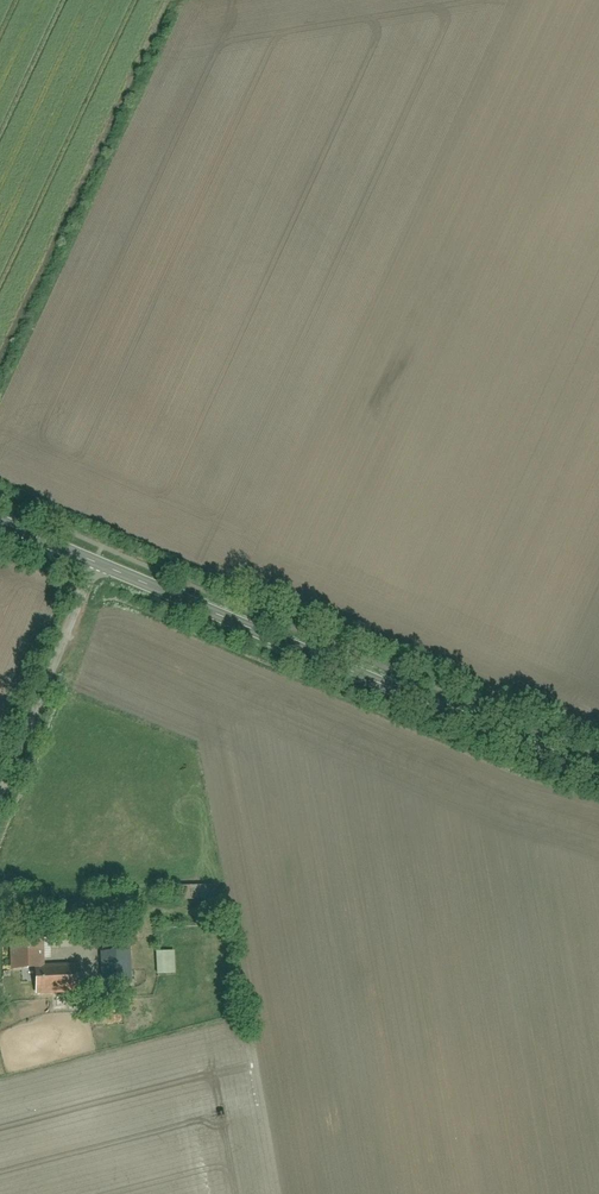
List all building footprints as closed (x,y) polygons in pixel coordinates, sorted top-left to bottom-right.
[(212,884),(180,884),(180,902),(212,902),(212,884)] [(31,933),(8,934),(9,968),(32,967),(31,933)] [(128,948),(100,950),(102,981),(130,979),(128,948)] [(172,949),(153,950),(154,970),(172,970),(172,949)] [(31,969),(33,996),(72,992),(70,966),(31,969)]
